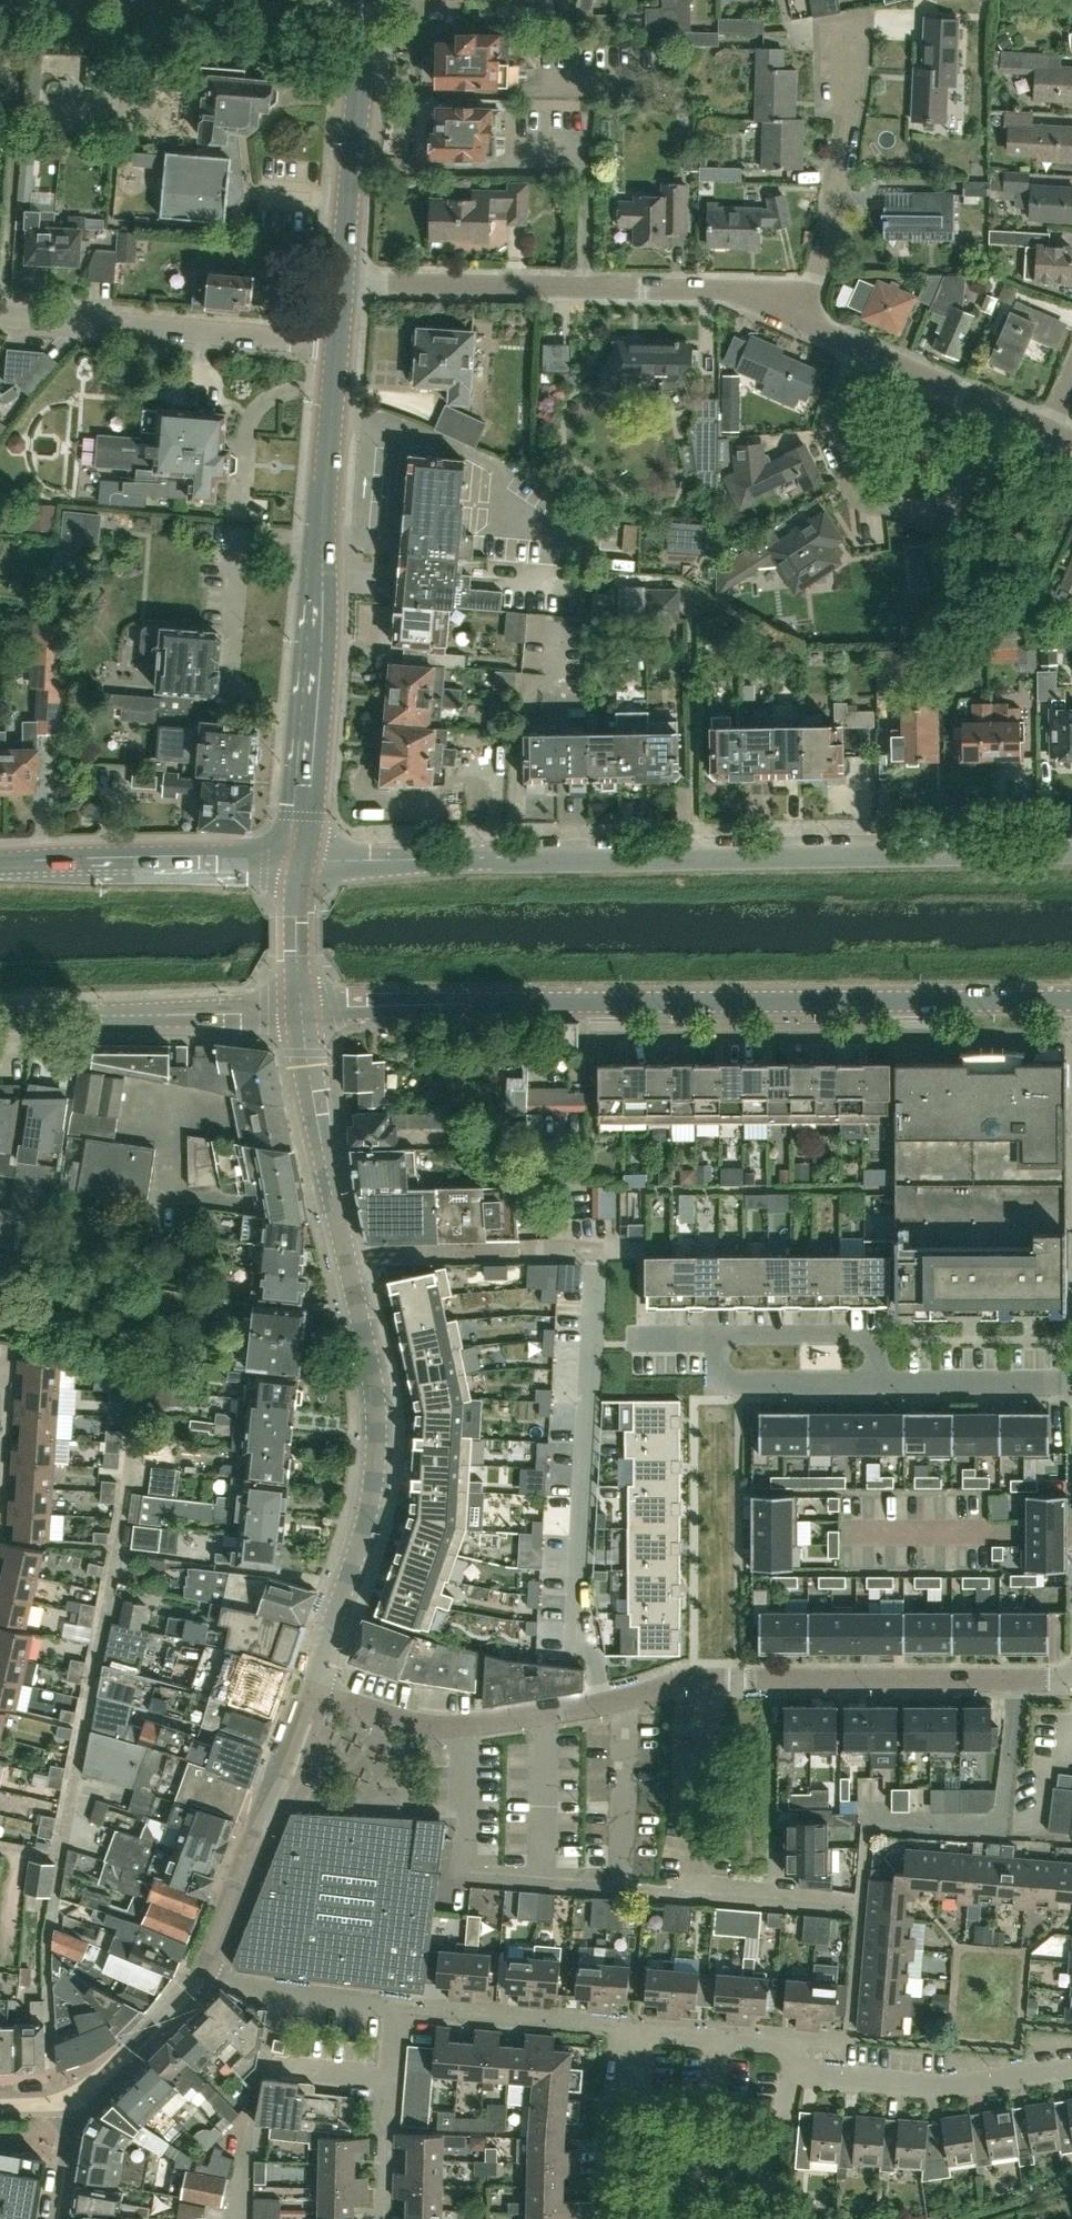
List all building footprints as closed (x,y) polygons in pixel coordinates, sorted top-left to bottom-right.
[(593,12),(593,0),(579,0),(578,12),(593,12)] [(663,30),(677,30),(677,0),(662,0),(663,7),(663,30)] [(677,30),(682,30),(691,30),(690,28),(690,24),(690,0),(677,0),(677,30)] [(813,17),(828,14),(826,0),(810,0),(813,17)] [(828,14),(841,12),(839,0),(826,0),(828,14)] [(663,7),(646,8),(646,31),(663,30),(663,7)] [(611,17),(610,17),(593,16),(593,12),(578,12),(578,25),(578,28),(593,28),(593,24),(611,25),(611,17)] [(947,83),(956,83),(959,19),(927,17),(924,81),(916,81),(914,119),(946,121),(947,83)] [(719,25),(719,32),(747,34),(765,33),(765,25),(765,19),(719,18),(719,25)] [(719,45),(719,32),(691,31),(691,30),(682,30),(682,44),(719,45)] [(508,86),(509,64),(509,42),(499,41),(500,36),(461,35),(461,44),(446,43),(440,49),(440,63),(439,63),(434,68),(433,79),(438,85),(508,86)] [(759,66),(758,117),(788,118),(789,117),(804,118),(804,117),(804,116),(796,116),(797,67),(785,66),(785,49),(757,48),(757,66),(759,66)] [(1001,51),(1000,72),(1036,73),(1035,100),(1071,101),(1071,68),(1061,67),(1061,54),(1001,51)] [(43,55),(30,54),(25,112),(39,113),(43,55)] [(246,81),(247,69),(141,60),(138,88),(195,93),(195,87),(213,88),(212,101),(207,101),(203,138),(224,140),(223,156),(167,152),(165,176),(162,177),(160,179),(159,184),(160,188),(161,190),(163,192),(161,216),(226,222),(228,201),(236,199),(242,195),(242,186),(241,178),(235,137),(232,136),(233,128),(248,129),(255,123),(257,106),(270,107),(277,101),(278,91),(271,83),(246,81)] [(0,89),(0,106),(6,107),(8,90),(0,89)] [(491,130),(493,130),(501,130),(501,109),(473,109),(473,107),(459,107),(459,109),(445,108),(438,115),(438,134),(433,134),(432,156),(434,156),(434,168),(458,168),(458,163),(472,163),(472,158),(496,158),(496,139),(491,139),(491,130)] [(1033,113),(1005,111),(1004,129),(1010,129),(1009,151),(1056,153),(1056,160),(1071,160),(1071,127),(1032,125),(1033,113)] [(788,118),(758,117),(758,119),(766,119),(765,166),(803,167),(804,117),(804,118),(789,117),(788,118)] [(685,149),(685,170),(700,171),(700,149),(685,149)] [(33,164),(21,163),(18,201),(30,202),(33,164)] [(742,168),(701,167),(700,180),(742,181),(742,168)] [(1016,200),(1016,207),(1031,208),(1031,219),(1071,222),(1071,188),(1028,185),(1029,173),(993,171),(992,198),(1016,200)] [(510,193),(474,193),(474,200),(451,199),(451,201),(432,201),(431,209),(428,212),(428,224),(431,228),(431,237),(488,237),(489,209),(510,210),(510,222),(527,223),(527,184),(510,184),(510,193)] [(686,233),(687,185),(664,184),(663,197),(636,196),(636,202),(620,202),(620,225),(636,225),(636,243),(668,244),(668,233),(686,233)] [(912,206),(886,206),(884,206),(884,225),(885,225),(885,236),(911,236),(911,241),(943,242),(943,238),(955,238),(955,193),(912,193),(912,206)] [(775,227),(790,224),(784,194),(769,198),(772,210),(709,209),(708,245),(760,245),(761,223),(774,223),(775,227)] [(38,265),(53,266),(56,227),(55,227),(56,211),(41,211),(41,207),(25,207),(25,226),(29,226),(27,262),(38,262),(38,265)] [(64,217),(64,227),(56,227),(53,266),(68,266),(68,263),(80,264),(82,228),(82,218),(64,217)] [(1039,246),(1039,233),(990,230),(989,243),(1026,245),(1025,279),(1071,281),(1071,248),(1040,246),(1039,246)] [(121,232),(119,258),(134,260),(136,233),(121,232)] [(97,248),(90,266),(89,279),(114,281),(117,250),(97,248)] [(195,307),(239,311),(239,306),(250,307),(251,295),(258,290),(258,283),(254,279),(254,277),(198,272),(195,307)] [(956,306),(965,286),(966,277),(968,277),(968,275),(946,277),(931,309),(935,311),(932,318),(942,323),(941,323),(944,325),(934,348),(959,359),(969,336),(966,335),(975,314),(956,306)] [(918,299),(931,305),(944,276),(928,276),(918,299)] [(899,333),(915,296),(898,289),(900,283),(892,280),(890,285),(879,280),(876,286),(860,279),(849,304),(865,312),(863,317),(899,333)] [(1018,287),(1008,282),(1007,282),(1000,298),(1011,303),(1018,287)] [(1003,336),(992,361),(1015,371),(1030,335),(1056,347),(1065,325),(1017,304),(1012,314),(1003,310),(994,332),(1003,336)] [(472,381),(473,370),(471,370),(473,333),(468,333),(464,329),(456,328),(452,331),(421,330),(416,333),(416,341),(420,345),(418,367),(414,371),(414,378),(416,382),(417,384),(418,384),(421,387),(430,387),(434,384),(447,385),(446,399),(456,400),(456,402),(469,403),(470,385),(470,381),(472,381)] [(752,337),(738,368),(781,387),(777,398),(793,406),(798,394),(806,398),(817,371),(780,355),(782,350),(752,337)] [(690,402),(687,385),(684,371),(693,362),(693,348),(679,348),(679,339),(675,339),(675,344),(630,343),(630,340),(617,340),(598,373),(601,386),(621,387),(631,383),(659,384),(659,392),(663,392),(672,392),(682,388),(685,401),(690,402)] [(17,383),(17,384),(30,375),(46,353),(44,352),(7,348),(5,382),(17,383)] [(17,384),(29,395),(58,363),(46,353),(30,375),(17,384)] [(95,466),(137,469),(136,481),(125,480),(124,491),(140,492),(148,493),(189,496),(189,497),(215,499),(217,476),(228,477),(228,473),(236,470),(237,457),(230,453),(230,449),(223,448),(226,413),(160,408),(160,409),(144,408),(142,437),(98,434),(95,466)] [(466,413),(455,438),(475,447),(486,423),(466,413)] [(718,471),(718,421),(716,421),(716,419),(698,419),(691,431),(697,472),(715,472),(715,471),(718,471)] [(806,490),(824,482),(807,445),(789,453),(790,455),(772,464),(768,455),(764,457),(763,444),(734,446),(736,471),(724,477),(737,503),(799,474),(806,490)] [(431,446),(417,445),(411,450),(411,454),(410,454),(410,456),(411,456),(409,474),(409,476),(407,501),(461,506),(464,459),(435,457),(436,452),(431,446)] [(103,479),(101,503),(116,504),(147,506),(148,493),(140,492),(124,491),(125,480),(106,479),(103,479)] [(404,531),(402,550),(460,557),(473,558),(474,535),(462,534),(464,506),(461,506),(407,501),(406,501),(406,503),(404,529),(403,529),(403,531),(404,531)] [(55,532),(57,505),(32,503),(29,530),(55,532)] [(843,563),(832,546),(844,539),(826,511),(781,540),(773,527),(717,563),(716,585),(715,596),(721,597),(721,590),(746,575),(757,568),(758,563),(778,562),(798,593),(815,581),(843,563)] [(66,512),(62,541),(98,545),(101,515),(66,512)] [(974,518),(970,531),(983,535),(987,522),(974,518)] [(702,527),(672,525),(666,533),(667,554),(700,557),(702,527)] [(910,561),(927,559),(926,545),(908,547),(910,561)] [(397,601),(397,602),(452,607),(452,606),(456,607),(456,606),(502,610),(504,591),(471,588),(472,575),(458,574),(460,557),(402,550),(402,552),(401,552),(400,574),(400,580),(399,580),(394,580),(394,581),(391,585),(390,595),(393,599),(393,601),(397,601)] [(619,585),(617,593),(616,611),(627,611),(628,596),(646,596),(646,587),(619,585)] [(680,622),(680,589),(648,588),(648,622),(680,622)] [(591,618),(616,620),(616,611),(617,593),(594,593),(591,618)] [(452,607),(397,602),(396,619),(396,625),(390,627),(389,638),(395,640),(394,643),(419,646),(418,651),(429,652),(428,665),(447,666),(466,668),(467,655),(447,653),(448,644),(450,624),(452,607)] [(528,642),(533,613),(515,610),(510,639),(528,642)] [(709,642),(730,633),(722,614),(701,624),(709,642)] [(55,701),(61,702),(62,623),(35,623),(34,667),(39,667),(39,721),(23,720),(22,749),(7,750),(7,791),(10,791),(12,794),(19,794),(22,790),(35,790),(36,773),(38,773),(39,733),(54,734),(55,701)] [(212,694),(217,689),(219,670),(214,669),(216,657),(220,657),(222,638),(216,632),(163,627),(148,625),(146,626),(144,627),(143,628),(143,631),(141,648),(144,653),(160,654),(157,689),(163,690),(161,697),(112,693),(110,706),(191,713),(193,692),(212,694)] [(991,647),(992,663),(1019,662),(1018,646),(991,647)] [(447,666),(428,665),(388,661),(386,682),(391,682),(390,693),(462,699),(463,689),(445,687),(447,666)] [(1057,698),(1055,670),(1038,670),(1038,699),(1052,699),(1052,711),(1051,711),(1052,728),(1050,728),(1050,739),(1052,739),(1052,757),(1071,756),(1071,711),(1066,711),(1066,698),(1057,698)] [(383,722),(387,723),(439,727),(441,706),(462,708),(462,699),(390,693),(389,702),(385,702),(383,722)] [(843,756),(843,741),(840,741),(840,727),(874,726),(873,711),(847,711),(847,702),(835,702),(835,725),(821,725),(821,714),(802,715),(803,724),(804,775),(822,775),(822,774),(823,774),(823,772),(828,772),(828,774),(846,774),(850,770),(850,760),(845,756),(843,756)] [(992,758),(992,719),(987,719),(987,703),(974,703),(974,721),(958,721),(958,739),(957,739),(957,757),(963,757),(963,758),(967,758),(969,761),(976,761),(978,758),(992,758)] [(997,719),(992,719),(992,758),(1006,757),(1008,761),(1015,760),(1017,757),(1021,757),(1021,739),(1025,739),(1025,721),(1021,721),(1021,707),(1008,707),(1008,703),(996,703),(997,719)] [(905,728),(892,729),(892,759),(936,758),(936,706),(905,707),(905,728)] [(774,776),(772,726),(771,715),(752,715),(752,721),(748,721),(748,726),(742,726),(742,741),(743,776),(745,776),(745,775),(752,775),(752,776),(754,776),(754,775),(772,775),(772,776),(774,776)] [(803,724),(802,715),(801,715),(801,725),(772,726),(774,776),(774,775),(791,775),(793,775),(793,774),(800,774),(800,775),(804,775),(803,724)] [(742,741),(742,726),(731,726),(731,716),(711,716),(711,751),(712,770),(709,774),(715,780),(718,776),(731,776),(733,776),(733,775),(740,775),(740,776),(743,776),(742,741)] [(196,774),(206,775),(255,779),(259,725),(201,720),(200,728),(160,725),(157,757),(151,756),(149,768),(166,770),(167,759),(197,761),(196,774)] [(646,778),(649,778),(649,721),(648,721),(648,720),(617,721),(617,733),(618,778),(619,778),(637,778),(639,778),(639,777),(646,777),(646,778)] [(678,721),(649,721),(649,778),(650,778),(650,777),(658,777),(658,778),(660,778),(660,777),(673,777),(676,780),(682,774),(679,771),(678,721)] [(386,739),(384,753),(442,755),(443,744),(445,744),(447,729),(439,728),(439,727),(387,723),(387,724),(381,727),(380,735),(386,739)] [(544,780),(547,780),(547,779),(559,779),(559,727),(550,727),(550,734),(525,734),(526,780),(529,780),(529,791),(544,791),(544,780)] [(568,779),(571,779),(571,790),(586,790),(586,779),(590,779),(590,778),(590,733),(563,734),(563,727),(559,727),(559,779),(568,779)] [(616,778),(618,778),(617,733),(590,733),(590,778),(599,778),(599,779),(601,779),(601,790),(617,790),(616,778)] [(440,769),(442,755),(384,753),(384,762),(377,765),(376,777),(382,781),(382,783),(443,783),(444,770),(440,769)] [(205,792),(202,825),(202,826),(250,831),(254,785),(179,778),(180,773),(164,772),(162,795),(178,797),(178,790),(205,792)] [(134,774),(133,785),(156,787),(157,775),(134,774)] [(557,1044),(557,1052),(578,1052),(578,1051),(579,1026),(579,1023),(579,1022),(557,1022),(557,1026),(557,1044)] [(170,1080),(188,1084),(188,1066),(170,1065),(170,1045),(96,1044),(96,1045),(93,1064),(103,1067),(170,1081),(170,1080)] [(220,1070),(278,1078),(273,1052),(218,1046),(196,1045),(195,1055),(218,1056),(220,1070)] [(445,1067),(443,1107),(510,1108),(511,1088),(527,1089),(528,1053),(431,1050),(430,1067),(445,1067)] [(371,1055),(346,1055),(345,1055),(345,1089),(362,1089),(362,1106),(384,1106),(384,1063),(371,1063),(371,1055)] [(896,1255),(896,1286),(896,1305),(1058,1305),(1058,1302),(1056,1302),(1056,1267),(1066,1267),(1066,1062),(1033,1062),(1022,1062),(895,1063),(896,1239),(896,1255)] [(696,1064),(696,1123),(720,1123),(720,1063),(696,1064)] [(720,1123),(744,1123),(744,1063),(743,1063),(743,1064),(724,1064),(721,1064),(720,1063),(720,1123)] [(744,1063),(744,1123),(768,1122),(768,1063),(744,1063)] [(768,1122),(792,1122),(792,1063),(791,1063),(791,1064),(769,1064),(769,1063),(768,1063),(768,1122)] [(792,1122),(816,1122),(816,1063),(792,1063),(792,1122)] [(816,1122),(840,1122),(840,1063),(839,1063),(839,1064),(820,1064),(817,1064),(817,1063),(816,1063),(816,1122)] [(840,1122),(864,1122),(864,1063),(840,1063),(840,1122)] [(864,1063),(864,1122),(889,1122),(889,1064),(864,1064),(864,1063)] [(599,1123),(624,1123),(624,1064),(599,1064),(599,1123)] [(624,1123),(647,1123),(648,1123),(648,1064),(647,1064),(625,1064),(624,1064),(624,1123)] [(672,1064),(648,1064),(648,1123),(672,1123),(672,1064)] [(672,1123),(696,1123),(696,1064),(695,1064),(673,1064),(672,1064),(672,1123)] [(239,1098),(283,1103),(278,1078),(220,1070),(217,1076),(188,1066),(188,1084),(232,1096),(239,1098)] [(76,1095),(74,1110),(119,1116),(125,1077),(106,1074),(105,1074),(80,1070),(76,1095)] [(59,1166),(62,1166),(65,1149),(61,1149),(62,1135),(68,1096),(46,1097),(35,1162),(59,1166)] [(293,1149),(283,1103),(239,1098),(232,1096),(242,1142),(259,1145),(293,1149)] [(0,1097),(0,1149),(1,1150),(0,1158),(0,1159),(7,1160),(8,1151),(12,1151),(13,1135),(20,1097),(0,1097)] [(46,1097),(24,1097),(18,1135),(15,1158),(19,1159),(35,1162),(46,1097)] [(450,1113),(432,1113),(407,1113),(357,1114),(357,1127),(351,1127),(351,1145),(363,1145),(396,1145),(396,1135),(396,1128),(407,1128),(450,1126),(450,1113)] [(559,1116),(560,1125),(582,1123),(581,1114),(559,1116)] [(514,1139),(514,1121),(490,1121),(490,1140),(514,1139)] [(240,1194),(264,1191),(302,1195),(293,1149),(259,1145),(242,1142),(242,1143),(188,1135),(189,1185),(216,1183),(214,1170),(219,1168),(223,1191),(240,1194)] [(80,1192),(147,1203),(155,1147),(89,1137),(80,1192)] [(512,1168),(516,1164),(516,1147),(504,1147),(504,1168),(512,1168)] [(352,1151),(356,1189),(422,1188),(421,1175),(416,1171),(414,1148),(353,1150),(353,1151),(352,1151)] [(59,1166),(35,1162),(19,1159),(9,1219),(31,1222),(27,1249),(45,1252),(59,1166)] [(515,1185),(422,1188),(356,1189),(368,1242),(518,1239),(515,1185)] [(593,1216),(614,1216),(615,1216),(615,1185),(608,1185),(593,1185),(593,1216)] [(307,1222),(302,1195),(264,1191),(269,1217),(307,1222)] [(249,1241),(250,1241),(303,1247),(305,1232),(306,1232),(307,1222),(269,1217),(257,1215),(251,1214),(249,1241)] [(628,1236),(647,1236),(648,1236),(648,1223),(628,1223),(628,1236)] [(865,1256),(864,1256),(864,1304),(890,1304),(890,1286),(896,1286),(896,1255),(896,1239),(864,1239),(865,1256)] [(305,1247),(303,1247),(250,1241),(249,1255),(253,1255),(251,1267),(254,1267),(302,1272),(303,1262),(306,1262),(307,1251),(304,1250),(305,1247)] [(10,1276),(14,1255),(0,1252),(0,1274),(10,1276)] [(672,1256),(648,1256),(647,1256),(647,1305),(673,1305),(672,1256)] [(696,1256),(672,1256),(673,1305),(696,1305),(696,1256)] [(720,1256),(696,1256),(696,1305),(720,1305),(720,1256)] [(720,1305),(744,1305),(744,1256),(720,1256),(720,1305)] [(768,1256),(744,1256),(744,1305),(768,1305),(768,1256)] [(768,1305),(792,1305),(792,1256),(768,1256),(768,1305)] [(816,1256),(792,1256),(792,1305),(816,1304),(816,1256)] [(816,1304),(840,1304),(840,1256),(816,1256),(816,1304)] [(840,1304),(864,1304),(864,1256),(840,1256),(840,1304)] [(506,1264),(486,1265),(486,1277),(506,1277),(506,1264)] [(442,1297),(452,1295),(446,1266),(388,1279),(389,1280),(391,1289),(391,1290),(391,1291),(392,1291),(395,1307),(442,1297)] [(251,1295),(302,1302),(303,1292),(304,1292),(304,1290),(308,1287),(309,1279),(306,1275),(306,1274),(302,1273),(302,1272),(254,1267),(251,1295)] [(547,1288),(558,1289),(559,1276),(548,1275),(547,1288)] [(558,1289),(547,1288),(542,1288),(542,1301),(557,1302),(558,1289)] [(400,1331),(447,1321),(442,1297),(395,1307),(400,1331)] [(237,1319),(228,1319),(200,1316),(199,1325),(235,1329),(235,1327),(304,1335),(306,1309),(254,1303),(245,1302),(243,1322),(239,1321),(237,1319)] [(403,1347),(406,1359),(461,1347),(463,1347),(457,1318),(447,1321),(400,1331),(400,1332),(403,1347)] [(300,1374),(304,1335),(235,1327),(235,1329),(199,1325),(198,1326),(235,1331),(234,1338),(250,1339),(249,1348),(238,1347),(235,1367),(246,1368),(300,1374)] [(544,1328),(544,1341),(555,1342),(555,1329),(544,1328)] [(554,1355),(555,1342),(544,1341),(543,1355),(554,1355)] [(466,1372),(461,1347),(406,1359),(408,1369),(411,1384),(466,1372)] [(25,1384),(59,1387),(61,1361),(20,1359),(19,1371),(26,1372),(25,1384)] [(182,1373),(184,1362),(160,1359),(159,1370),(182,1373)] [(247,1379),(245,1398),(237,1398),(297,1404),(297,1402),(302,1403),(303,1389),(299,1388),(299,1386),(298,1386),(299,1378),(255,1373),(255,1372),(248,1372),(228,1370),(228,1379),(237,1380),(240,1378),(247,1379)] [(417,1410),(464,1401),(472,1399),(466,1372),(411,1384),(417,1410)] [(158,1378),(157,1389),(180,1392),(182,1381),(158,1378)] [(111,1379),(110,1390),(124,1391),(125,1381),(111,1379)] [(58,1412),(59,1387),(25,1384),(24,1398),(17,1398),(16,1409),(58,1412)] [(536,1401),(540,1402),(551,1402),(552,1389),(536,1388),(536,1401)] [(184,1392),(180,1392),(157,1389),(156,1402),(183,1405),(184,1392)] [(123,1402),(124,1391),(110,1390),(109,1400),(123,1402)] [(215,1422),(234,1424),(293,1430),(294,1420),(293,1420),(294,1404),(297,1404),(237,1398),(235,1417),(230,1417),(226,1413),(216,1412),(215,1422)] [(625,1429),(625,1444),(681,1444),(681,1442),(680,1442),(680,1400),(633,1400),(633,1429),(625,1429)] [(464,1401),(417,1410),(416,1432),(462,1435),(464,1401)] [(551,1402),(540,1402),(539,1415),(550,1416),(551,1402)] [(56,1437),(58,1412),(16,1409),(16,1421),(23,1422),(22,1435),(56,1437)] [(783,1457),(784,1457),(784,1411),(760,1411),(760,1439),(752,1439),(752,1464),(769,1464),(769,1452),(783,1452),(783,1457)] [(808,1411),(784,1411),(784,1457),(808,1457),(808,1411)] [(832,1452),(832,1412),(809,1412),(809,1411),(808,1411),(808,1457),(809,1457),(809,1452),(832,1452)] [(903,1412),(880,1412),(880,1452),(903,1452),(903,1453),(904,1453),(904,1411),(903,1411),(903,1412)] [(928,1411),(904,1411),(904,1453),(905,1453),(905,1452),(927,1452),(927,1457),(928,1457),(928,1411)] [(952,1411),(928,1411),(928,1457),(952,1457),(952,1411)] [(953,1411),(952,1411),(952,1457),(953,1457),(953,1452),(976,1452),(976,1412),(953,1412),(953,1411)] [(999,1412),(976,1412),(976,1452),(999,1452),(999,1453),(1000,1453),(1000,1411),(999,1411),(999,1412)] [(1024,1457),(1024,1411),(1000,1411),(1000,1453),(1001,1453),(1001,1452),(1023,1452),(1023,1457),(1024,1457)] [(1049,1411),(1024,1411),(1024,1457),(1049,1457),(1049,1411)] [(856,1412),(832,1412),(832,1452),(856,1452),(856,1412)] [(880,1412),(856,1412),(856,1452),(880,1452),(880,1412)] [(231,1449),(240,1450),(292,1456),(292,1455),(289,1455),(291,1439),(292,1439),(293,1430),(234,1424),(215,1422),(191,1419),(190,1428),(209,1430),(209,1432),(233,1435),(231,1449)] [(107,1430),(106,1441),(120,1442),(121,1431),(107,1430)] [(462,1435),(416,1432),(416,1433),(415,1433),(415,1435),(415,1444),(414,1444),(414,1445),(415,1445),(414,1460),(471,1463),(472,1436),(462,1435)] [(56,1437),(22,1435),(21,1448),(14,1448),(13,1460),(54,1463),(56,1437)] [(120,1442),(106,1441),(106,1451),(119,1452),(120,1442)] [(147,1466),(152,1467),(175,1469),(178,1444),(150,1441),(147,1466)] [(625,1444),(625,1457),(633,1457),(633,1484),(628,1484),(628,1485),(681,1485),(681,1444),(625,1444)] [(233,1476),(288,1482),(289,1474),(290,1474),(290,1471),(294,1469),(295,1460),(291,1457),(292,1456),(240,1450),(238,1466),(223,1464),(220,1467),(219,1474),(233,1476)] [(547,1468),(548,1455),(537,1454),(536,1467),(547,1468)] [(53,1488),(54,1463),(13,1460),(12,1472),(20,1473),(19,1486),(53,1488)] [(413,1476),(412,1485),(469,1488),(471,1463),(414,1460),(413,1475),(412,1476),(413,1476)] [(180,1470),(175,1469),(152,1467),(148,1495),(176,1498),(180,1470)] [(547,1469),(536,1468),(535,1481),(546,1481),(547,1469)] [(217,1503),(242,1505),(285,1510),(288,1482),(233,1476),(231,1496),(218,1495),(217,1503)] [(784,1487),(784,1476),(771,1476),(771,1487),(784,1487)] [(798,1476),(784,1476),(784,1487),(798,1488),(798,1476)] [(832,1487),(832,1476),(819,1476),(819,1487),(832,1487)] [(846,1476),(832,1476),(832,1487),(846,1487),(846,1476)] [(880,1487),(880,1476),(867,1476),(867,1487),(880,1487)] [(894,1476),(880,1476),(880,1487),(894,1487),(894,1476)] [(928,1487),(928,1476),(915,1476),(915,1487),(928,1487)] [(942,1476),(928,1476),(928,1487),(942,1487),(942,1476)] [(976,1487),(976,1476),(963,1476),(963,1487),(976,1487)] [(990,1476),(976,1476),(976,1487),(990,1488),(990,1476)] [(103,1491),(116,1492),(116,1480),(104,1479),(103,1491)] [(1011,1490),(1024,1490),(1024,1479),(1011,1479),(1011,1490)] [(1037,1479),(1024,1479),(1024,1490),(1037,1490),(1037,1479)] [(535,1481),(534,1494),(545,1495),(546,1481),(535,1481)] [(467,1530),(469,1488),(412,1485),(412,1487),(411,1510),(466,1529),(467,1530)] [(628,1526),(628,1527),(681,1527),(681,1485),(628,1485),(628,1526)] [(53,1488),(19,1486),(18,1499),(11,1498),(10,1511),(51,1513),(53,1488)] [(116,1492),(103,1491),(102,1502),(115,1503),(116,1492)] [(241,1519),(239,1533),(282,1538),(285,1510),(242,1505),(217,1503),(199,1501),(176,1498),(148,1495),(143,1494),(139,1522),(161,1524),(161,1514),(226,1521),(226,1518),(241,1519)] [(752,1495),(752,1520),(798,1520),(797,1495),(752,1495)] [(1022,1570),(1068,1570),(1068,1534),(1068,1495),(1026,1495),(1026,1496),(1027,1496),(1027,1534),(1027,1544),(1022,1544),(1022,1570)] [(828,1497),(828,1510),(839,1510),(839,1497),(828,1497)] [(1003,1519),(1003,1506),(992,1506),(992,1519),(1003,1519)] [(457,1555),(466,1529),(411,1510),(402,1536),(457,1555)] [(49,1539),(51,1513),(10,1511),(9,1523),(16,1523),(16,1536),(49,1539)] [(532,1533),(543,1534),(544,1520),(533,1520),(532,1533)] [(752,1520),(752,1544),(798,1544),(798,1520),(752,1520)] [(132,1525),(129,1547),(158,1550),(160,1528),(132,1525)] [(628,1527),(628,1569),(681,1569),(681,1568),(680,1568),(680,1528),(681,1528),(681,1527),(628,1527)] [(828,1544),(839,1544),(839,1530),(828,1530),(828,1544)] [(108,1543),(109,1532),(94,1531),(93,1541),(108,1543)] [(282,1538),(239,1533),(237,1549),(232,1548),(232,1555),(226,1555),(225,1553),(216,1551),(215,1561),(279,1568),(282,1538)] [(543,1534),(532,1533),(531,1546),(542,1547),(543,1534)] [(393,1562),(446,1580),(449,1581),(457,1555),(402,1536),(394,1561),(393,1560),(393,1562)] [(8,1555),(5,1568),(38,1576),(43,1551),(3,1542),(0,1554),(8,1555)] [(752,1569),(793,1569),(793,1567),(792,1567),(792,1545),(798,1545),(798,1544),(752,1544),(752,1569)] [(828,1544),(828,1557),(839,1557),(839,1544),(828,1544)] [(1003,1559),(1003,1546),(992,1546),(992,1559),(1003,1559)] [(102,1575),(104,1565),(89,1562),(87,1572),(102,1575)] [(393,1562),(388,1575),(389,1575),(384,1587),(437,1605),(449,1609),(454,1596),(442,1592),(446,1580),(393,1562)] [(312,1588),(270,1577),(229,1571),(188,1567),(189,1575),(186,1575),(187,1584),(185,1584),(185,1595),(190,1597),(211,1601),(224,1603),(224,1605),(258,1611),(304,1625),(317,1590),(312,1588)] [(32,1601),(38,1576),(5,1568),(2,1581),(0,1581),(0,1593),(32,1601)] [(628,1569),(628,1612),(681,1612),(681,1569),(628,1569)] [(1024,1574),(1011,1574),(1011,1586),(1024,1586),(1024,1574)] [(1024,1574),(1024,1586),(1037,1586),(1037,1574),(1024,1574)] [(784,1587),(784,1576),(771,1576),(771,1587),(784,1587)] [(784,1576),(784,1587),(798,1587),(798,1576),(784,1576)] [(819,1587),(832,1588),(832,1576),(819,1576),(819,1587)] [(832,1576),(832,1588),(846,1588),(846,1576),(832,1576)] [(867,1587),(880,1588),(880,1576),(867,1576),(867,1587)] [(880,1576),(880,1588),(893,1588),(894,1576),(880,1576)] [(915,1588),(928,1588),(928,1576),(915,1576),(915,1588)] [(928,1576),(928,1588),(941,1588),(941,1576),(928,1576)] [(963,1588),(976,1588),(976,1576),(963,1576),(963,1588)] [(976,1576),(976,1588),(989,1588),(989,1576),(976,1576)] [(528,1593),(539,1594),(540,1580),(529,1580),(528,1593)] [(429,1630),(437,1605),(384,1587),(381,1597),(375,1612),(429,1630)] [(769,1588),(752,1588),(751,1625),(759,1625),(759,1652),(784,1652),(784,1606),(769,1606),(769,1588)] [(26,1626),(32,1601),(0,1593),(0,1620),(26,1626)] [(539,1594),(528,1593),(528,1606),(539,1607),(539,1594)] [(126,1599),(120,1624),(139,1629),(145,1604),(126,1599)] [(182,1636),(206,1641),(246,1649),(247,1647),(291,1662),(305,1626),(304,1625),(258,1611),(224,1605),(224,1603),(211,1601),(207,1616),(219,1619),(218,1622),(225,1623),(222,1637),(208,1634),(210,1622),(186,1618),(150,1622),(148,1629),(182,1636)] [(82,1602),(80,1612),(94,1615),(96,1604),(82,1602)] [(784,1652),(808,1652),(808,1611),(808,1612),(785,1612),(785,1606),(784,1606),(784,1652)] [(808,1611),(808,1652),(809,1652),(809,1651),(832,1651),(832,1606),(831,1606),(831,1612),(809,1612),(809,1611),(808,1611)] [(832,1651),(856,1651),(856,1606),(832,1606),(832,1651)] [(856,1606),(856,1651),(880,1651),(880,1612),(857,1612),(857,1606),(856,1606)] [(1024,1607),(1024,1652),(1049,1652),(1049,1611),(1047,1611),(1047,1612),(1025,1612),(1025,1606),(1024,1607)] [(999,1612),(976,1612),(976,1651),(999,1651),(999,1652),(1000,1652),(1000,1607),(999,1607),(999,1612)] [(1000,1652),(1024,1652),(1024,1607),(1000,1607),(1000,1652)] [(903,1612),(880,1612),(880,1651),(903,1651),(903,1652),(904,1652),(904,1611),(903,1611),(903,1612)] [(904,1611),(904,1652),(928,1652),(928,1612),(905,1612),(905,1611),(904,1611)] [(952,1612),(928,1612),(928,1652),(952,1652),(952,1611),(952,1612)] [(952,1611),(952,1652),(953,1652),(953,1651),(976,1651),(976,1612),(953,1612),(953,1611),(952,1611)] [(80,1612),(78,1623),(92,1626),(94,1615),(80,1612)] [(628,1612),(628,1613),(630,1613),(630,1625),(638,1625),(638,1655),(680,1655),(680,1612),(681,1612),(628,1612)] [(448,1645),(415,1634),(364,1617),(348,1660),(399,1678),(476,1691),(478,1651),(450,1642),(448,1645)] [(538,1621),(527,1620),(526,1633),(537,1634),(538,1621)] [(114,1622),(104,1663),(139,1673),(150,1631),(139,1629),(120,1624),(114,1622)] [(28,1658),(34,1633),(0,1626),(0,1652),(28,1658)] [(170,1642),(159,1679),(184,1686),(209,1692),(210,1691),(246,1703),(245,1705),(273,1715),(289,1668),(248,1655),(246,1659),(245,1658),(244,1660),(225,1652),(170,1642)] [(28,1658),(0,1652),(0,1678),(22,1683),(28,1658)] [(489,1704),(582,1690),(583,1689),(584,1667),(567,1666),(520,1660),(486,1653),(483,1700),(489,1701),(489,1704)] [(83,1671),(85,1661),(71,1659),(70,1668),(83,1671)] [(264,1740),(273,1715),(245,1705),(246,1703),(210,1691),(209,1692),(184,1686),(159,1679),(139,1673),(104,1663),(98,1694),(102,1695),(127,1703),(134,1704),(214,1727),(219,1723),(264,1740)] [(81,1682),(83,1671),(70,1668),(68,1679),(81,1682)] [(16,1708),(22,1683),(0,1678),(0,1704),(16,1708)] [(98,1694),(91,1729),(94,1730),(118,1737),(124,1739),(128,1726),(128,1725),(134,1704),(127,1703),(102,1695),(98,1694)] [(810,1748),(810,1753),(811,1753),(811,1706),(785,1706),(785,1732),(777,1732),(777,1760),(794,1760),(794,1748),(810,1748)] [(837,1706),(811,1706),(811,1753),(837,1753),(837,1706)] [(870,1753),(871,1753),(871,1706),(845,1706),(844,1748),(870,1748),(870,1753)] [(897,1706),(871,1706),(871,1753),(897,1753),(897,1706)] [(904,1748),(931,1748),(931,1706),(904,1706),(904,1748)] [(957,1706),(931,1706),(931,1748),(957,1748),(957,1706)] [(991,1744),(994,1744),(998,1745),(998,1726),(991,1726),(991,1706),(964,1706),(964,1748),(991,1748),(991,1744)] [(74,1721),(76,1711),(62,1708),(60,1719),(74,1721)] [(145,1719),(137,1742),(146,1744),(222,1770),(220,1774),(248,1784),(262,1745),(218,1731),(214,1744),(193,1738),(194,1734),(145,1719)] [(71,1739),(73,1727),(59,1724),(57,1736),(71,1739)] [(233,1816),(233,1814),(236,1815),(248,1784),(220,1774),(222,1770),(146,1744),(137,1742),(137,1743),(124,1739),(118,1737),(94,1730),(91,1729),(82,1773),(136,1787),(156,1792),(233,1816)] [(51,1764),(49,1774),(64,1777),(65,1767),(51,1764)] [(62,1788),(64,1777),(49,1774),(47,1785),(62,1788)] [(850,1777),(841,1777),(841,1800),(850,1800),(850,1777)] [(1057,1786),(1054,1786),(1048,1830),(1070,1833),(1070,1836),(1071,1836),(1071,1788),(1057,1786)] [(136,1787),(132,1798),(129,1809),(148,1814),(228,1839),(235,1819),(235,1818),(232,1817),(233,1816),(156,1792),(136,1787)] [(901,1788),(892,1788),(892,1811),(901,1811),(901,1788)] [(910,1788),(901,1788),(901,1811),(910,1811),(910,1788)] [(951,1788),(951,1811),(961,1811),(961,1802),(960,1788),(951,1788)] [(811,1808),(811,1799),(811,1793),(789,1793),(789,1808),(811,1808)] [(90,1821),(102,1825),(110,1803),(97,1799),(90,1821)] [(811,1808),(819,1808),(829,1808),(829,1799),(811,1799),(811,1808)] [(974,1802),(961,1802),(961,1811),(975,1811),(974,1802)] [(785,1847),(833,1847),(833,1846),(827,1846),(827,1820),(819,1820),(819,1808),(811,1808),(789,1808),(777,1809),(777,1822),(785,1822),(785,1847)] [(292,1811),(237,1952),(233,1962),(238,1969),(424,1992),(435,1906),(442,1847),(436,1846),(440,1819),(419,1818),(292,1811)] [(42,1813),(40,1824),(54,1827),(56,1816),(42,1813)] [(140,1836),(219,1862),(228,1839),(148,1814),(140,1836)] [(52,1838),(54,1827),(40,1824),(38,1835),(52,1838)] [(209,1891),(219,1862),(140,1836),(118,1830),(107,1860),(124,1865),(209,1891)] [(967,1897),(995,1899),(1000,1843),(987,1842),(987,1855),(971,1854),(967,1897)] [(995,1899),(1024,1902),(1028,1858),(1013,1857),(1014,1844),(1000,1843),(995,1899)] [(833,1847),(785,1847),(785,1873),(799,1873),(799,1885),(833,1889),(833,1847)] [(933,1894),(939,1894),(943,1851),(906,1848),(904,1872),(895,1872),(913,1892),(918,1893),(918,1884),(934,1886),(933,1894)] [(939,1894),(967,1897),(971,1854),(943,1851),(939,1894)] [(1024,1902),(1053,1904),(1056,1861),(1028,1858),(1024,1902)] [(30,1859),(29,1863),(25,1892),(51,1896),(56,1863),(30,1859)] [(148,1897),(198,1916),(209,1891),(124,1865),(107,1860),(106,1860),(98,1883),(122,1891),(148,1897)] [(1056,1861),(1053,1904),(1056,1905),(1056,1897),(1071,1898),(1071,1862),(1056,1861)] [(871,1878),(867,1915),(913,1918),(913,1913),(903,1913),(905,1896),(912,1896),(913,1892),(895,1872),(894,1872),(893,1880),(871,1878)] [(502,1906),(505,1892),(490,1888),(486,1902),(502,1906)] [(148,1897),(122,1891),(120,1900),(84,1889),(79,1903),(94,1907),(142,1921),(188,1941),(198,1916),(148,1897)] [(524,1919),(536,1919),(537,1892),(527,1891),(524,1919)] [(536,1919),(553,1921),(556,1893),(537,1892),(536,1919)] [(591,1924),(605,1925),(607,1898),(593,1897),(591,1924)] [(607,1898),(605,1925),(622,1926),(625,1899),(607,1898)] [(664,1930),(675,1931),(677,1904),(667,1903),(664,1930)] [(677,1904),(675,1931),(691,1932),(693,1905),(677,1904)] [(181,1958),(187,1942),(188,1941),(142,1921),(94,1907),(91,1917),(104,1921),(118,1926),(116,1932),(134,1938),(155,1947),(181,1958)] [(714,1934),(744,1936),(747,1910),(716,1907),(714,1934)] [(747,1910),(744,1936),(760,1937),(762,1911),(747,1910)] [(478,1952),(481,1915),(468,1914),(465,1951),(464,1950),(460,1998),(473,1999),(474,1986),(487,1987),(490,1953),(478,1952)] [(802,1941),(815,1942),(817,1915),(805,1914),(802,1941)] [(817,1915),(815,1942),(829,1944),(831,1917),(817,1915)] [(910,1947),(913,1918),(867,1915),(865,1943),(910,1947)] [(81,1938),(55,1928),(53,1946),(53,1948),(82,1961),(104,1968),(160,1993),(173,1975),(174,1975),(137,1960),(109,1949),(81,1938)] [(134,1938),(116,1932),(101,1928),(96,1938),(84,1934),(81,1938),(109,1949),(137,1960),(174,1975),(181,1958),(155,1947),(134,1938)] [(447,1997),(460,1998),(464,1950),(463,1950),(464,1942),(455,1941),(454,1950),(437,1948),(434,1983),(448,1984),(447,1997)] [(588,1995),(587,2009),(599,2010),(604,1945),(578,1943),(574,1994),(588,1995)] [(865,1943),(863,1971),(908,1975),(910,1947),(865,1943)] [(530,2004),(543,2005),(544,1992),(556,1993),(559,1959),(559,1955),(545,1953),(546,1945),(534,1944),(534,1946),(533,1957),(530,2004)] [(604,1945),(599,2010),(612,2011),(613,1997),(626,1998),(628,1964),(613,1963),(614,1946),(604,1945)] [(517,2003),(530,2004),(533,1957),(534,1946),(525,1946),(524,1956),(508,1955),(505,1989),(518,1990),(517,2003)] [(125,1999),(146,2010),(160,1993),(104,1968),(82,1961),(53,1948),(53,1963),(86,1979),(125,1999)] [(754,1955),(743,1954),(741,1973),(738,2021),(750,2022),(751,2009),(765,2010),(767,1986),(769,1986),(769,1984),(767,1984),(768,1976),(765,1975),(766,1970),(753,1969),(754,1955)] [(656,2014),(669,2016),(673,1967),(672,1967),(673,1958),(662,1957),(662,1967),(646,1965),(643,2000),(657,2001),(656,2014)] [(53,1963),(54,1986),(60,2067),(92,2056),(118,2038),(142,2014),(139,2011),(141,2008),(146,2010),(125,1999),(86,1979),(53,1963)] [(669,2016),(681,2016),(682,2003),(695,2004),(698,1970),(673,1967),(669,2016)] [(738,2021),(741,1973),(716,1971),(713,2006),(727,2007),(725,2020),(738,2021)] [(863,1971),(860,1999),(906,2003),(908,1975),(863,1971)] [(795,2026),(809,2027),(812,1980),(786,1978),(783,2012),(796,2013),(795,2026)] [(952,1998),(954,1981),(929,1978),(927,1995),(952,1998)] [(809,2027),(821,2028),(822,2015),(835,2016),(838,1982),(812,1980),(809,2027)] [(195,2013),(186,2022),(215,2050),(243,2078),(256,2065),(268,2008),(260,2007),(258,2009),(253,2004),(249,2004),(248,2005),(241,1997),(229,1991),(222,1998),(220,1996),(199,2018),(195,2013)] [(16,2012),(9,2012),(9,1997),(1,1997),(1,1992),(0,1992),(0,2069),(15,2069),(15,2024),(15,2023),(16,2012)] [(903,2033),(906,2003),(860,1999),(858,2029),(903,2033)] [(15,2023),(15,2024),(15,2069),(46,2068),(46,2066),(45,2066),(44,2000),(31,2000),(31,2023),(15,2023)] [(169,2040),(196,2069),(215,2050),(186,2022),(169,2040)] [(432,2073),(458,2075),(461,2041),(449,2040),(450,2027),(437,2026),(435,2047),(434,2047),(433,2060),(432,2073)] [(483,2077),(487,2029),(475,2028),(473,2042),(461,2041),(458,2075),(483,2077)] [(493,2078),(509,2079),(512,2045),(499,2044),(500,2031),(487,2029),(483,2077),(482,2087),(492,2088),(493,2078)] [(525,2046),(512,2045),(509,2079),(534,2081),(538,2034),(526,2033),(525,2046)] [(534,2081),(529,2135),(563,2137),(564,2122),(577,2123),(579,2100),(566,2099),(567,2089),(580,2090),(582,2069),(570,2067),(571,2050),(553,2049),(554,2035),(538,2034),(534,2081)] [(286,2041),(275,2038),(273,2049),(283,2052),(286,2041)] [(169,2040),(150,2058),(182,2091),(189,2099),(198,2090),(224,2116),(231,2123),(240,2113),(196,2069),(169,2040)] [(408,2044),(407,2057),(433,2060),(434,2047),(408,2044)] [(406,2070),(432,2073),(433,2060),(407,2057),(406,2070)] [(182,2091),(150,2058),(132,2077),(176,2120),(207,2148),(212,2144),(223,2132),(215,2124),(198,2107),(189,2099),(182,2091)] [(432,2073),(406,2070),(405,2084),(431,2086),(432,2073)] [(279,2078),(263,2076),(257,2122),(272,2124),(301,2128),(329,2131),(350,2134),(352,2122),(343,2121),(346,2097),(355,2098),(355,2096),(298,2090),(299,2081),(279,2078)] [(176,2120),(132,2077),(114,2094),(144,2123),(200,2158),(197,2162),(202,2166),(199,2173),(227,2179),(228,2179),(233,2158),(221,2154),(224,2150),(212,2144),(207,2148),(176,2120)] [(405,2084),(404,2097),(430,2100),(431,2086),(405,2084)] [(144,2123),(114,2094),(95,2113),(151,2147),(175,2160),(174,2168),(187,2171),(181,2197),(221,2205),(227,2179),(199,2173),(202,2166),(197,2162),(200,2158),(144,2123)] [(430,2100),(404,2097),(402,2111),(429,2113),(430,2100)] [(1055,2123),(1060,2147),(1060,2152),(1071,2151),(1071,2098),(1065,2099),(1068,2121),(1055,2123)] [(1026,2127),(1013,2129),(1017,2153),(1019,2164),(1035,2162),(1033,2151),(1060,2147),(1055,2123),(1052,2101),(1023,2105),(1026,2127)] [(985,2133),(973,2135),(976,2159),(975,2159),(976,2166),(992,2164),(991,2157),(1017,2153),(1013,2129),(1010,2107),(981,2111),(985,2133)] [(402,2111),(401,2125),(428,2126),(429,2113),(402,2111)] [(811,2157),(838,2160),(839,2136),(841,2114),(813,2111),(811,2134),(797,2133),(794,2167),(810,2168),(811,2157)] [(86,2130),(78,2176),(118,2183),(143,2189),(151,2147),(95,2113),(86,2130)] [(922,2167),(921,2180),(951,2175),(949,2163),(975,2159),(976,2159),(973,2135),(970,2113),(941,2117),(944,2139),(926,2142),(925,2142),(924,2167),(922,2167)] [(839,2136),(838,2160),(837,2166),(851,2167),(852,2161),(880,2163),(881,2164),(882,2140),(883,2140),(885,2117),(855,2115),(853,2137),(839,2136)] [(215,2124),(223,2132),(231,2123),(224,2116),(215,2124)] [(455,2130),(479,2131),(480,2118),(455,2117),(455,2130)] [(506,2118),(480,2118),(479,2131),(505,2131),(506,2118)] [(895,2165),(922,2167),(924,2167),(925,2142),(926,2142),(928,2121),(899,2118),(897,2141),(883,2140),(882,2140),(881,2164),(880,2163),(879,2169),(894,2170),(895,2165)] [(329,2131),(301,2128),(272,2124),(271,2138),(310,2143),(310,2148),(320,2148),(320,2161),(354,2162),(355,2150),(368,2150),(369,2137),(329,2136),(329,2131)] [(395,2133),(395,2146),(408,2146),(408,2158),(443,2159),(443,2144),(466,2144),(466,2133),(395,2133)] [(528,2160),(575,2162),(575,2151),(561,2149),(563,2137),(529,2135),(528,2160)] [(504,2151),(520,2152),(521,2137),(505,2136),(504,2151)] [(485,2146),(484,2159),(486,2159),(496,2159),(497,2146),(485,2146)] [(41,2158),(40,2156),(0,2149),(0,2218),(31,2218),(41,2158)] [(395,2171),(394,2184),(442,2185),(443,2159),(408,2158),(408,2171),(395,2171)] [(473,2173),(486,2173),(486,2159),(484,2159),(484,2160),(474,2160),(473,2173)] [(486,2159),(486,2173),(496,2173),(496,2159),(486,2159)] [(528,2160),(528,2186),(562,2187),(562,2175),(574,2175),(575,2162),(528,2160)] [(320,2161),(319,2187),(367,2188),(367,2175),(354,2175),(354,2162),(320,2161)] [(268,2162),(255,2162),(255,2171),(268,2171),(268,2162)] [(73,2211),(143,2216),(149,2217),(149,2216),(150,2207),(123,2202),(124,2193),(77,2184),(73,2211)] [(407,2197),(407,2209),(441,2210),(442,2185),(394,2184),(394,2197),(407,2197)] [(508,2201),(508,2211),(527,2211),(574,2213),(574,2200),(561,2200),(562,2187),(528,2186),(527,2201),(508,2201)] [(319,2187),(319,2212),(353,2213),(353,2201),(367,2201),(367,2188),(319,2187)] [(254,2197),(254,2198),(254,2213),(280,2213),(280,2198),(254,2197)] [(407,2209),(407,2218),(441,2218),(441,2210),(407,2209)] [(471,2218),(482,2218),(482,2210),(471,2210),(471,2218)]
